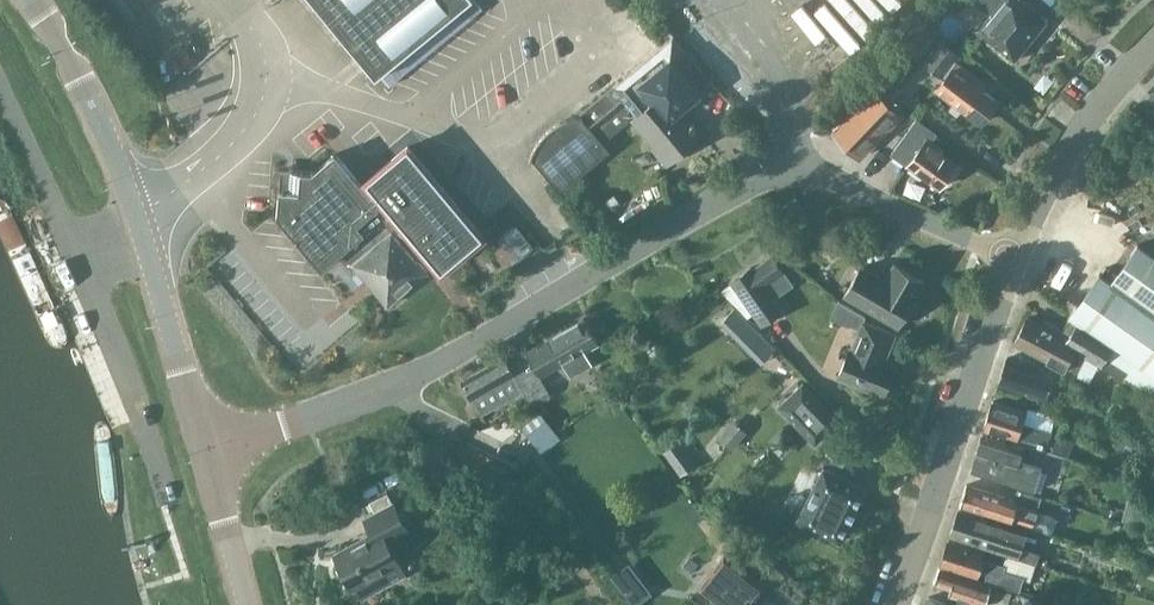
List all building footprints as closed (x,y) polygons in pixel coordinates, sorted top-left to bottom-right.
[(376,75),(379,72),(396,58),(458,6),(465,0),(314,0),(376,75)] [(477,0),(465,0),(458,6),(468,18),(482,6),(477,0)] [(983,9),(970,0),(967,0),(957,15),(972,25),(983,9)] [(1021,0),(975,0),(990,12),(977,29),(1015,60),(1047,21),(1021,0)] [(779,46),(815,85),(838,65),(837,63),(858,44),(824,8),(814,17),(812,15),(779,46)] [(960,57),(935,38),(928,32),(914,50),(922,56),(919,60),(943,79),(935,89),(980,124),(998,99),(983,88),(986,84),(957,62),(960,57)] [(676,105),(692,92),(708,79),(685,50),(672,60),(661,46),(641,63),(653,78),(664,92),(633,118),(656,146),(654,148),(667,164),(701,136),(676,105)] [(396,58),(379,72),(388,83),(405,69),(396,58)] [(628,121),(630,101),(616,84),(581,113),(572,114),(563,117),(554,121),(547,127),(540,134),(535,142),(531,151),(529,160),(530,160),(533,152),(554,176),(545,178),(545,179),(556,178),(562,176),(628,121)] [(859,159),(900,116),(875,91),(836,134),(859,159)] [(956,164),(940,152),(942,148),(932,141),(937,134),(917,120),(892,155),(939,188),(956,164)] [(281,167),(278,214),(322,266),(342,250),(373,287),(387,303),(428,269),(417,257),(426,249),(442,267),(483,232),(407,144),(366,178),(369,183),(365,186),(335,151),(314,170),(281,167)] [(0,183),(0,244),(55,366),(80,355),(2,182),(0,183)] [(792,224),(806,215),(796,199),(782,207),(792,224)] [(534,246),(515,223),(501,236),(520,258),(534,246)] [(1137,245),(1111,282),(1100,274),(1059,332),(1055,331),(1058,325),(1046,319),(1043,324),(1028,317),(1015,342),(1076,373),(1085,356),(1101,364),(1104,359),(1153,394),(1153,257),(1137,245)] [(732,280),(761,323),(781,310),(763,285),(783,271),(772,255),(753,269),(751,267),(732,280)] [(915,296),(924,280),(894,263),(885,279),(861,265),(844,295),(898,326),(915,296)] [(842,322),(850,304),(841,298),(832,317),(842,322)] [(525,345),(462,381),(472,398),(481,415),(518,395),(523,405),(530,402),(521,388),(540,377),(563,363),(572,378),(594,364),(586,350),(598,343),(584,319),(528,351),(525,345)] [(850,348),(838,377),(883,395),(895,367),(883,362),(895,334),(863,321),(851,349),(850,348)] [(755,343),(769,360),(778,352),(765,336),(755,343)] [(1046,398),(1051,382),(1054,373),(1007,358),(999,383),(1046,398)] [(779,405),(815,443),(839,420),(803,382),(779,405)] [(1045,447),(1050,430),(1024,421),(1027,412),(993,401),(985,428),(1045,447)] [(1027,412),(1024,421),(1050,430),(1055,415),(1029,406),(1029,407),(1027,412)] [(521,427),(542,452),(561,437),(540,411),(521,427)] [(719,440),(728,448),(744,430),(735,422),(719,440)] [(1034,491),(1042,468),(1019,460),(1023,447),(983,434),(971,471),(1034,491)] [(1074,440),(1060,434),(1054,448),(1068,454),(1074,440)] [(678,441),(664,451),(680,474),(694,464),(678,441)] [(420,456),(408,459),(411,468),(423,464),(420,456)] [(866,488),(823,466),(797,520),(840,541),(866,488)] [(967,484),(961,503),(1032,526),(1048,531),(1053,529),(1056,524),(1057,519),(1054,513),(1037,508),(1042,495),(1019,488),(1015,499),(967,484)] [(372,533),(334,553),(353,588),(356,587),(362,598),(391,582),(385,571),(400,563),(387,540),(408,528),(394,502),(364,518),(372,533)] [(1109,506),(1107,513),(1116,515),(1118,509),(1109,506)] [(1027,532),(993,521),(958,510),(951,534),(1004,551),(1007,552),(1007,553),(1037,563),(1040,552),(1022,546),(1027,532)] [(1007,553),(1004,562),(984,555),(985,552),(950,540),(942,563),(978,576),(978,574),(1020,589),(1023,578),(1031,580),(1037,563),(1007,553)] [(696,588),(718,604),(722,604),(725,601),(730,604),(751,604),(744,599),(759,581),(724,553),(696,588)] [(991,585),(940,569),(935,584),(951,589),(949,595),(979,604),(984,604),(986,598),(1010,604),(1041,604),(1043,601),(991,585)]
